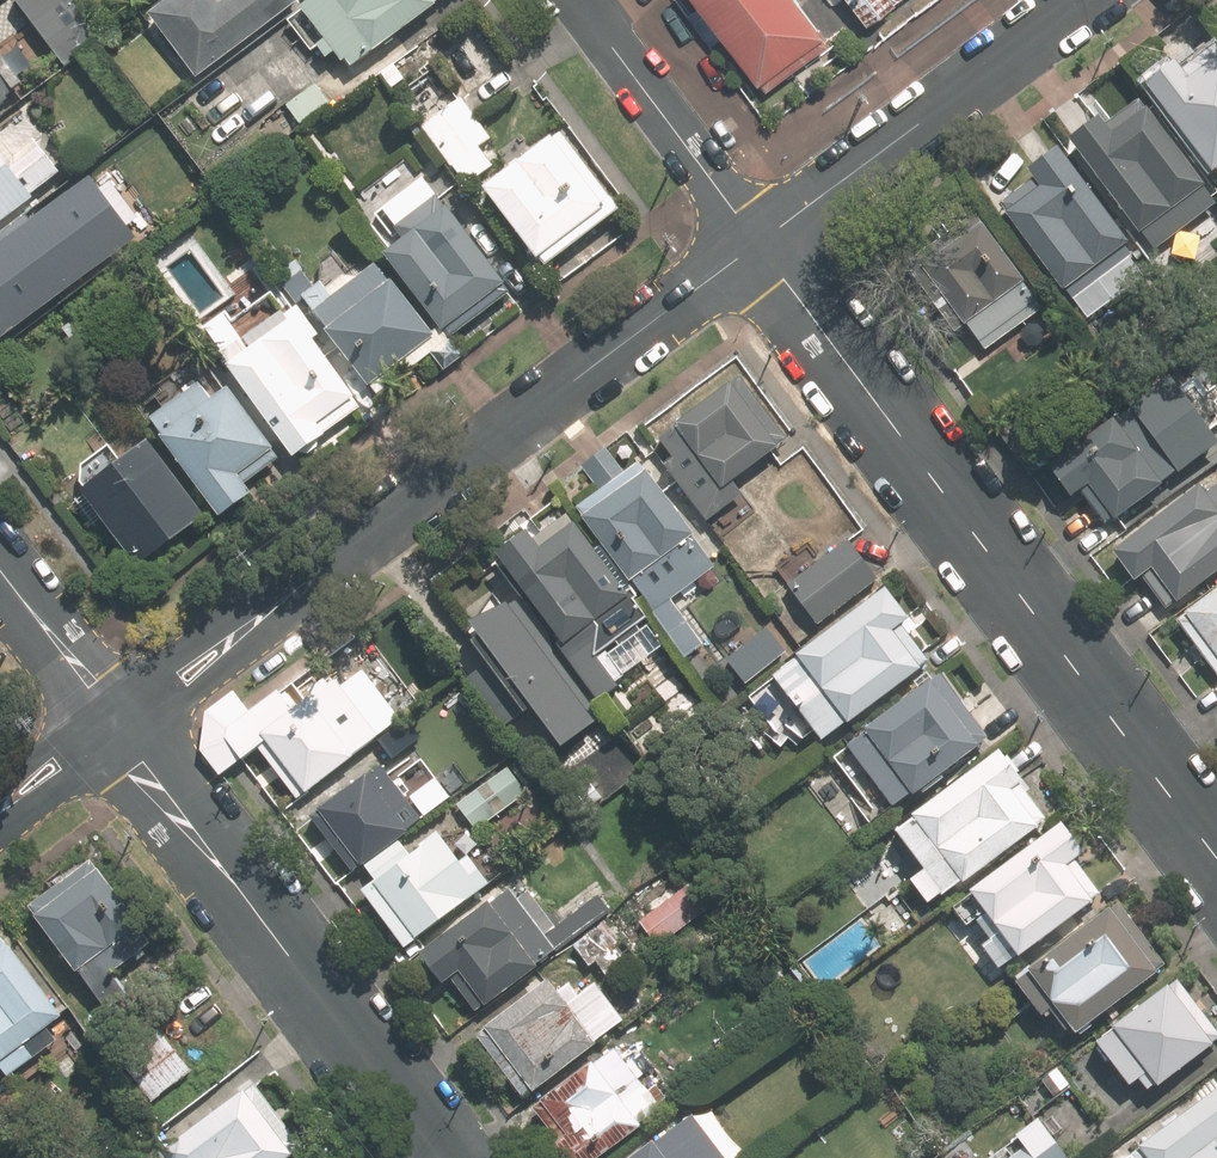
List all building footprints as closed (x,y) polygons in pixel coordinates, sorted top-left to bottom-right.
[(68,65),(108,38),(82,0),(23,0),(68,65)] [(157,13),(202,77),(310,0),(176,0),(157,13)] [(353,71),(450,0),(318,0),(290,20),(313,52),(319,48),(328,59),(338,51),(353,71)] [(814,0),(709,0),(710,1),(695,12),(716,42),(732,30),(770,83),(838,33),(814,0)] [(872,21),(901,0),(856,0),(872,21)] [(1154,78),(1216,169),(1216,43),(1191,64),(1184,55),(1154,78)] [(17,92),(0,72),(0,106),(17,92)] [(1077,132),(1161,245),(1216,204),(1216,194),(1209,183),(1211,181),(1155,103),(1152,104),(1146,96),(1116,118),(1109,109),(1077,132)] [(465,98),(429,124),(470,181),(494,163),(484,150),(496,141),(465,98)] [(27,106),(0,126),(0,226),(75,169),(27,106)] [(627,209),(567,129),(492,185),(552,265),(627,209)] [(1044,174),(1004,201),(1077,297),(1137,252),(1130,242),(1136,237),(1067,142),(1037,164),(1044,174)] [(419,152),(366,192),(400,237),(408,232),(413,240),(394,254),(451,331),(516,283),(419,152)] [(66,186),(0,239),(0,347),(86,278),(59,245),(92,218),(66,186)] [(1046,304),(979,208),(933,240),(941,252),(922,265),(981,350),(1046,304)] [(350,262),(309,294),(378,385),(444,334),(389,261),(364,280),(350,262)] [(260,308),(247,289),(230,301),(235,309),(214,324),(306,456),(336,435),(329,424),(366,398),(306,310),(298,316),(282,293),(260,308)] [(1202,373),(1183,386),(1174,373),(1055,458),(1080,491),(1096,480),(1122,516),(1216,448),(1216,394),(1202,373)] [(678,454),(671,459),(712,520),(749,494),(738,479),(788,445),(743,378),(663,433),(678,454)] [(208,380),(157,415),(227,517),(261,493),(253,482),(288,457),(238,383),(219,396),(208,380)] [(80,500),(99,526),(109,518),(144,565),(213,513),(159,441),(80,500)] [(638,579),(637,580),(689,654),(708,641),(677,598),(721,566),(706,544),(700,536),(646,459),(629,471),(612,448),(584,467),(599,488),(582,500),(638,579)] [(1122,547),(1143,575),(1157,564),(1182,598),(1216,573),(1216,476),(1122,547)] [(581,685),(596,706),(635,678),(610,643),(651,614),(575,506),(545,527),(541,522),(501,551),(525,585),(523,586),(589,680),(581,685)] [(883,579),(851,536),(819,560),(809,546),(779,568),(821,625),(883,579)] [(894,583),(753,690),(784,730),(791,725),(809,749),(928,657),(904,625),(918,614),(894,583)] [(1184,611),(1216,658),(1216,588),(1184,611)] [(571,741),(602,719),(513,593),(482,615),(571,741)] [(792,653),(771,626),(759,635),(749,621),(718,645),(750,686),(792,653)] [(994,734),(949,672),(831,756),(876,818),(994,734)] [(283,812),(387,730),(345,674),(300,707),(276,690),(250,710),(225,727),(223,738),(239,760),(283,812)] [(225,727),(250,710),(234,689),(206,711),(199,750),(218,776),(239,760),(223,738),(225,727)] [(933,903),(1045,820),(1057,811),(1031,776),(1010,748),(1007,744),(901,822),(904,826),(844,871),(875,913),(863,922),(887,954),(941,913),(933,903)] [(427,821),(385,761),(324,803),(366,864),(427,821)] [(520,767),(463,804),(491,847),(548,810),(520,767)] [(1067,821),(980,885),(995,906),(983,915),(997,935),(988,942),(1005,965),(1104,891),(1079,858),(1089,851),(1094,847),(1072,817),(1067,821)] [(465,857),(443,830),(414,853),(403,839),(371,864),(382,878),(368,889),(413,946),(497,879),(474,850),(465,857)] [(155,936),(96,857),(30,906),(113,1018),(142,997),(117,964),(155,936)] [(492,1004),(604,916),(587,895),(560,916),(524,870),(427,947),(454,981),(467,971),(492,1004)] [(687,878),(637,915),(641,920),(660,946),(710,909),(691,883),(687,878)] [(1123,899),(1024,975),(1051,1011),(1066,1000),(1087,1027),(1172,962),(1123,899)] [(12,1077),(46,1050),(69,1079),(87,1065),(56,1025),(69,1014),(5,932),(0,937),(0,1062),(12,1077)] [(560,984),(553,975),(489,1027),(537,1086),(540,1089),(630,1016),(627,1013),(598,977),(584,989),(572,974),(560,984)] [(1170,1081),(1216,1042),(1216,1018),(1180,974),(1101,1040),(1136,1082),(1145,1074),(1155,1085),(1166,1076),(1170,1081)] [(195,1067),(153,1021),(122,1050),(164,1095),(195,1067)] [(621,1045),(542,1103),(568,1138),(559,1145),(568,1157),(599,1157),(667,1108),(621,1045)] [(257,1085),(168,1142),(178,1157),(291,1157),(300,1152),(257,1085)] [(1138,1149),(1145,1157),(1216,1157),(1216,1092),(1138,1149)] [(710,1103),(633,1157),(750,1157),(710,1103)] [(1051,1114),(1042,1121),(995,1157),(1085,1157),(1051,1114)]
